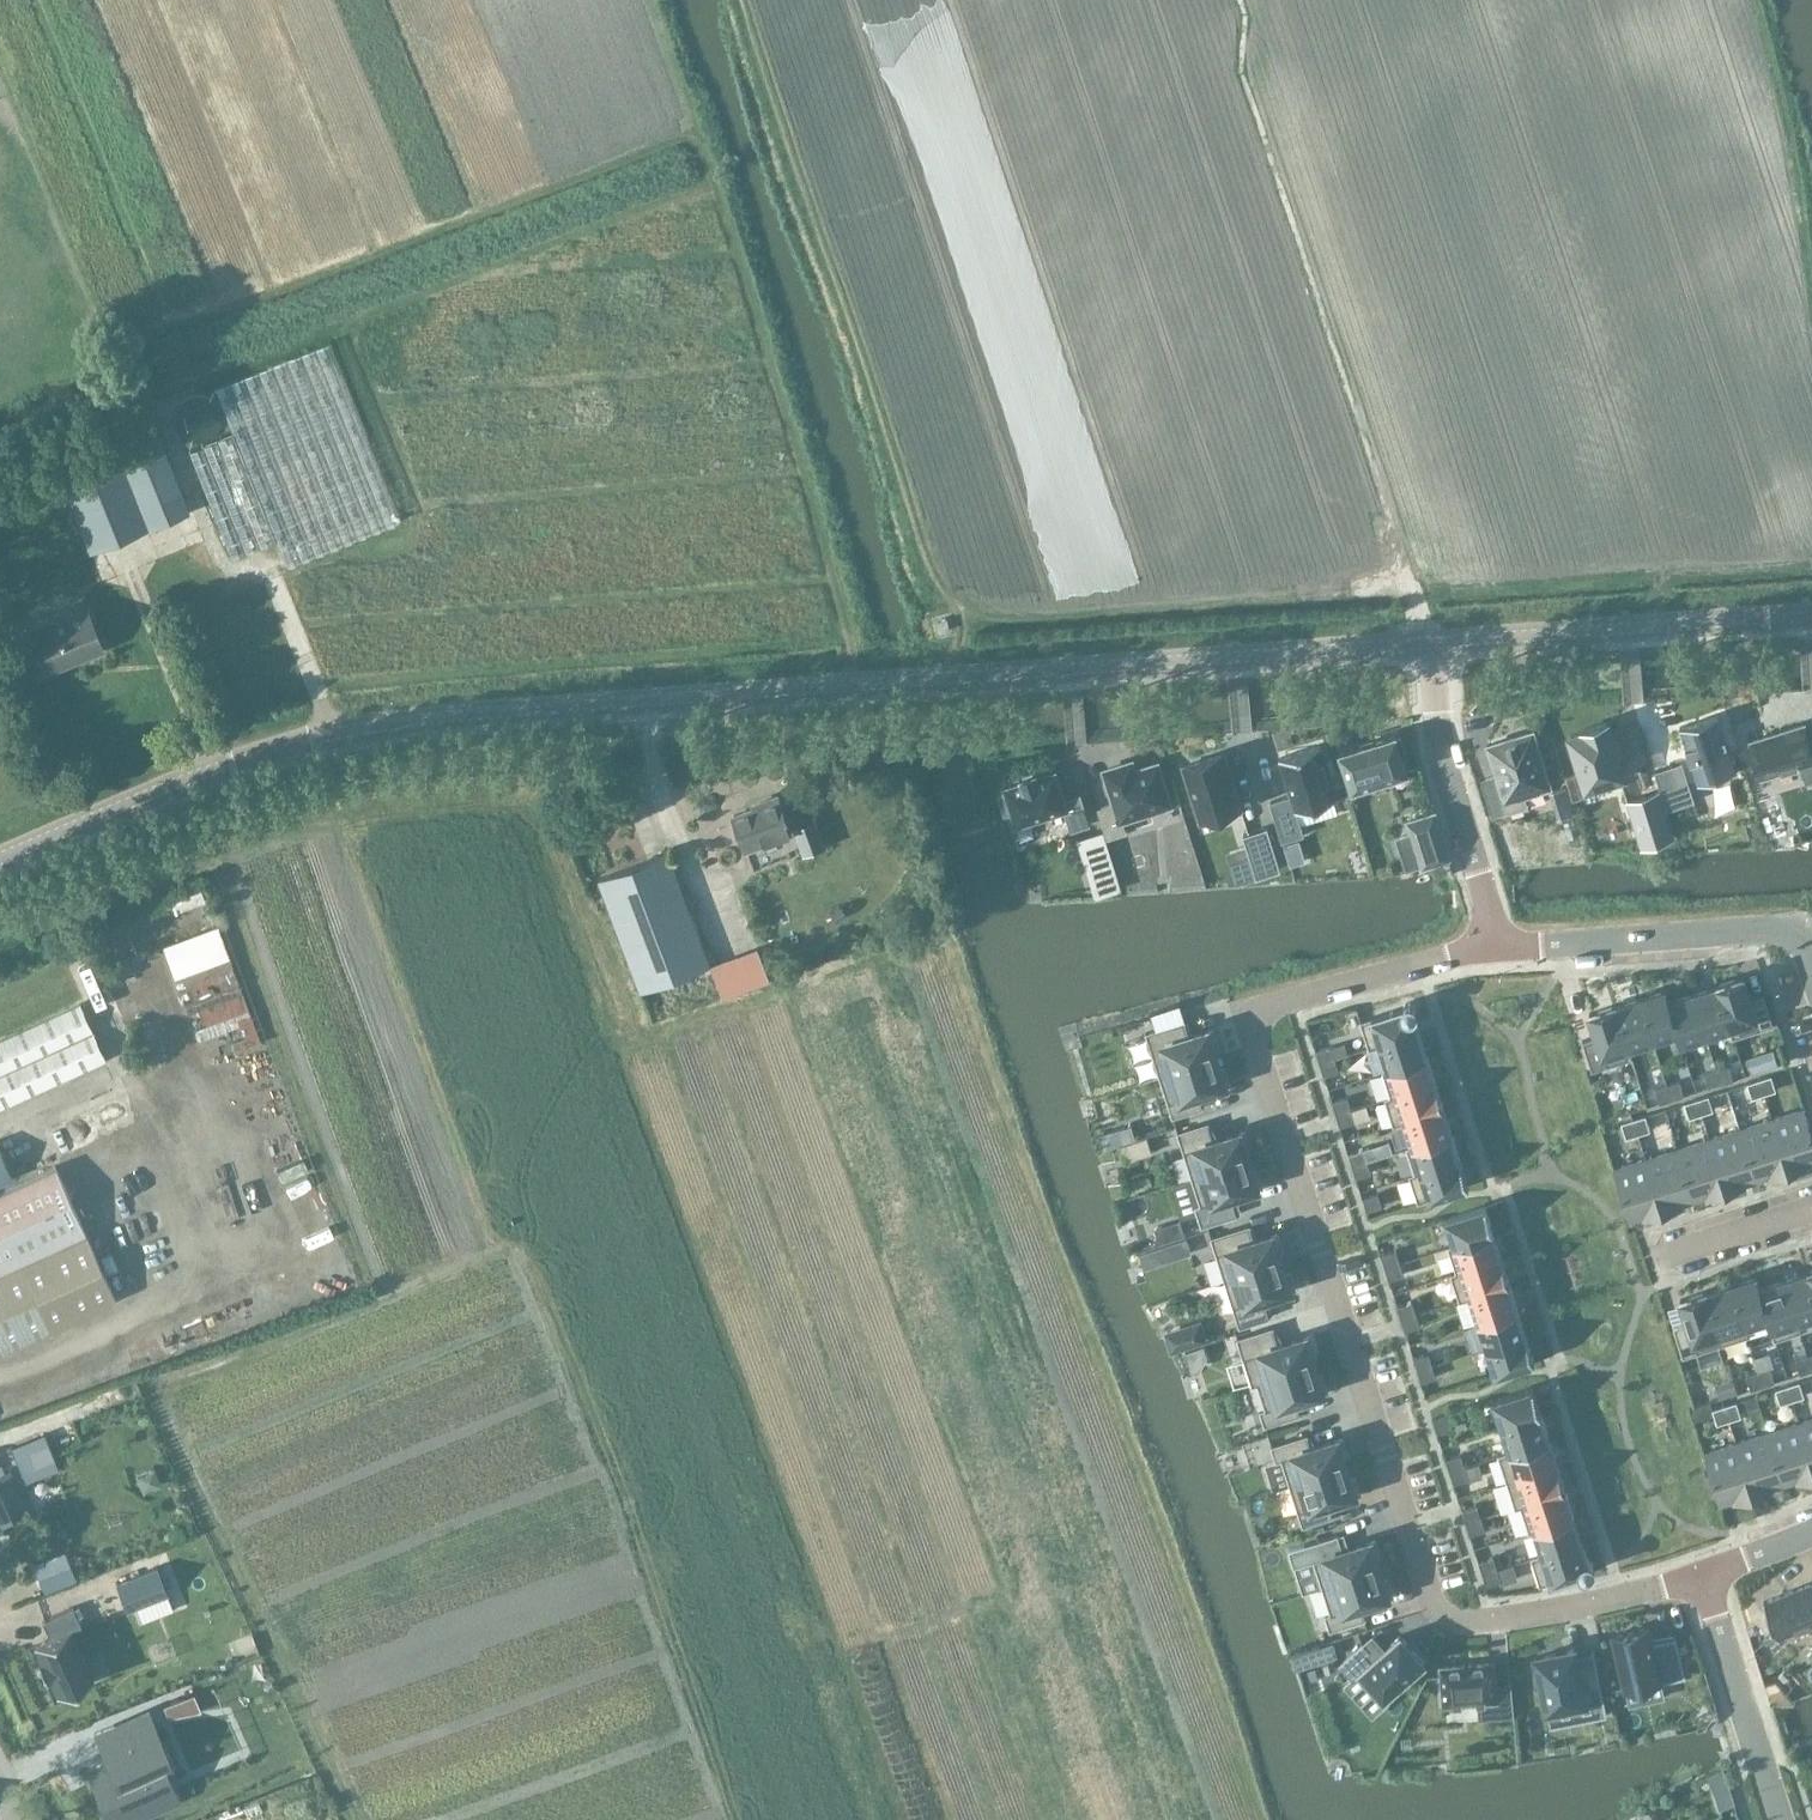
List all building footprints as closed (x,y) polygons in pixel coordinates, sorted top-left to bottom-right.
[(330,341),(214,387),(232,432),(188,450),(231,558),(276,540),(287,567),(401,521),(330,341)] [(218,415),(219,409),(218,401),(215,396),(213,392),(206,387),(200,385),(196,384),(187,385),(181,387),(176,391),(174,393),(170,399),(169,404),(168,408),(169,413),(170,418),(174,425),(179,430),(182,432),(191,434),(198,434),(204,432),(210,428),(213,425),(216,420),(218,415)] [(89,552),(189,510),(153,422),(111,439),(109,438),(53,461),(89,552)] [(64,658),(100,643),(85,608),(29,630),(45,671),(66,662),(64,658)] [(1681,726),(1679,727),(1680,727),(1681,727),(1699,782),(1697,782),(1698,783),(1699,783),(1699,782),(1735,770),(1736,771),(1737,771),(1737,770),(1735,770),(1718,715),(1719,715),(1719,714),(1717,714),(1718,715),(1681,727),(1681,726)] [(1571,736),(1586,786),(1623,775),(1606,722),(1584,729),(1585,732),(1571,736)] [(1751,741),(1762,777),(1801,765),(1806,781),(1811,779),(1811,744),(1810,745),(1804,724),(1751,741)] [(1497,775),(1483,780),(1493,814),(1525,804),(1522,795),(1547,787),(1550,787),(1549,784),(1533,734),(1533,731),(1530,732),(1490,745),(1487,745),(1488,748),(1497,775)] [(1354,788),(1366,784),(1404,772),(1405,772),(1407,771),(1406,769),(1402,756),(1406,754),(1401,737),(1396,738),(1396,737),(1395,734),(1393,735),(1374,741),(1374,740),(1361,745),(1343,751),(1342,751),(1340,752),(1341,754),(1348,776),(1351,786),(1352,789),(1354,788)] [(1291,795),(1270,802),(1282,841),(1304,834),(1296,811),(1337,798),(1321,745),(1279,758),(1291,795)] [(1224,753),(1183,766),(1200,821),(1241,808),(1224,753)] [(1114,803),(1099,808),(1108,837),(1125,831),(1122,820),(1170,805),(1157,764),(1134,771),(1132,771),(1125,774),(1122,765),(1104,770),(1114,803)] [(1006,793),(999,795),(1005,813),(1012,811),(1016,825),(1065,809),(1071,830),(1089,824),(1080,794),(1064,799),(1055,774),(1056,774),(1055,772),(1053,772),(1053,773),(1037,778),(1036,774),(1037,774),(1036,772),(1034,773),(1022,777),(1022,776),(1020,777),(1021,779),(1022,783),(1006,788),(1006,787),(1004,788),(1005,790),(1006,793)] [(1689,785),(1662,793),(1667,810),(1694,801),(1689,785)] [(1659,791),(1627,801),(1642,847),(1674,836),(1659,791)] [(746,849),(792,832),(778,796),(760,802),(761,805),(733,816),(746,849)] [(1267,827),(1243,835),(1256,877),(1280,869),(1267,827)] [(1417,848),(1416,848),(1421,867),(1424,866),(1424,865),(1447,858),(1447,859),(1449,858),(1448,855),(1443,839),(1441,840),(1417,848)] [(599,879),(641,991),(710,965),(668,853),(599,879)] [(200,894),(169,904),(173,915),(204,906),(200,894)] [(218,926),(163,946),(178,986),(233,966),(218,926)] [(710,967),(719,1001),(768,988),(759,953),(710,967)] [(1716,985),(1716,987),(1729,1026),(1732,1037),(1773,1025),(1763,995),(1750,999),(1742,976),(1716,985)] [(1693,994),(1705,1034),(1729,1026),(1716,987),(1693,994)] [(1676,1031),(1663,991),(1640,999),(1653,1039),(1676,1031)] [(1663,991),(1676,1031),(1679,1042),(1705,1034),(1693,994),(1669,1002),(1666,991),(1663,991)] [(196,1045),(236,1032),(232,1019),(248,1013),(241,993),(195,1008),(202,1029),(192,1033),(196,1045)] [(1653,1039),(1640,999),(1616,1006),(1629,1046),(1653,1039)] [(1420,1031),(1414,1013),(1415,1013),(1415,1012),(1415,1011),(1416,1011),(1416,1010),(1416,1009),(1416,1008),(1416,1007),(1416,1006),(1416,1005),(1415,1005),(1415,1004),(1415,1003),(1414,1003),(1413,1002),(1412,1002),(1411,1001),(1410,1001),(1409,1001),(1408,1001),(1408,1002),(1407,1002),(1406,1002),(1406,1003),(1405,1003),(1405,1004),(1404,1004),(1404,1005),(1403,1005),(1403,1006),(1403,1007),(1403,1008),(1360,1021),(1369,1049),(1380,1045),(1380,1044),(1420,1031)] [(104,1059),(79,1005),(0,1041),(0,1107),(104,1059)] [(1629,1046),(1616,1006),(1616,1005),(1589,1013),(1596,1036),(1582,1040),(1592,1070),(1607,1065),(1604,1054),(1629,1046)] [(232,1021),(243,1050),(259,1044),(249,1015),(232,1021)] [(1146,1032),(1160,1075),(1217,1057),(1213,1046),(1217,1045),(1212,1029),(1189,1036),(1185,1021),(1186,1021),(1185,1020),(1146,1032)] [(1428,1057),(1420,1031),(1380,1044),(1380,1045),(1388,1069),(1388,1070),(1428,1057)] [(1315,1049),(1319,1063),(1331,1060),(1326,1045),(1315,1049)] [(1217,1057),(1160,1075),(1173,1117),(1203,1107),(1203,1106),(1202,1106),(1198,1094),(1230,1084),(1224,1067),(1220,1069),(1217,1057)] [(1436,1082),(1428,1057),(1388,1070),(1388,1069),(1382,1070),(1390,1096),(1391,1097),(1436,1082)] [(1321,1067),(1324,1078),(1336,1074),(1331,1060),(1319,1063),(1321,1067)] [(1716,1069),(1721,1084),(1733,1080),(1728,1065),(1716,1069)] [(1721,1084),(1716,1069),(1705,1073),(1709,1087),(1721,1084)] [(1759,1079),(1764,1094),(1776,1090),(1771,1075),(1759,1079)] [(1748,1083),(1752,1098),(1764,1094),(1759,1079),(1748,1083)] [(1667,1085),(1672,1099),(1684,1096),(1679,1081),(1667,1085)] [(1390,1096),(1385,1098),(1394,1125),(1405,1122),(1404,1121),(1444,1108),(1436,1082),(1391,1097),(1390,1096)] [(1672,1099),(1667,1085),(1655,1088),(1660,1103),(1672,1099)] [(1701,1114),(1713,1110),(1708,1095),(1696,1099),(1701,1114)] [(1347,1098),(1333,1102),(1336,1114),(1351,1109),(1347,1098)] [(1701,1114),(1696,1099),(1685,1103),(1689,1117),(1701,1114)] [(1452,1134),(1444,1108),(1404,1121),(1405,1122),(1412,1145),(1412,1146),(1452,1134)] [(1807,1164),(1807,1162),(1811,1160),(1811,1131),(1805,1108),(1772,1119),(1788,1170),(1807,1164)] [(1351,1109),(1336,1114),(1340,1125),(1354,1121),(1351,1109)] [(1633,1119),(1638,1134),(1650,1130),(1646,1115),(1633,1119)] [(1638,1134),(1633,1119),(1621,1123),(1626,1138),(1638,1134)] [(1788,1170),(1772,1119),(1740,1129),(1756,1178),(1769,1174),(1769,1176),(1788,1170)] [(1189,1169),(1192,1178),(1221,1169),(1249,1160),(1246,1149),(1250,1147),(1245,1131),(1213,1141),(1208,1123),(1209,1123),(1208,1122),(1177,1131),(1189,1169)] [(1756,1178),(1740,1129),(1709,1139),(1725,1190),(1744,1184),(1744,1182),(1756,1178)] [(1412,1145),(1407,1147),(1415,1173),(1415,1174),(1460,1159),(1452,1134),(1412,1146),(1412,1145)] [(1677,1149),(1693,1198),(1706,1194),(1706,1196),(1725,1190),(1709,1139),(1677,1149)] [(1347,1151),(1352,1166),(1364,1162),(1359,1147),(1347,1151)] [(1693,1198),(1677,1149),(1646,1159),(1662,1210),(1681,1204),(1680,1202),(1693,1198)] [(12,1176),(0,1151),(0,1182),(12,1176)] [(1415,1173),(1409,1174),(1418,1202),(1469,1186),(1460,1159),(1415,1174),(1415,1173)] [(1662,1210),(1646,1159),(1613,1169),(1629,1218),(1642,1214),(1643,1216),(1662,1210)] [(1221,1169),(1192,1178),(1201,1205),(1262,1186),(1257,1170),(1253,1171),(1252,1169),(1249,1160),(1221,1169)] [(1352,1166),(1356,1180),(1368,1176),(1364,1162),(1352,1166)] [(115,1298),(57,1167),(0,1193),(0,1350),(115,1298)] [(1378,1194),(1363,1199),(1367,1211),(1382,1206),(1378,1194)] [(1449,1247),(1494,1233),(1486,1206),(1446,1219),(1454,1244),(1448,1246),(1449,1247)] [(1211,1237),(1225,1280),(1282,1262),(1278,1251),(1282,1249),(1277,1233),(1254,1240),(1250,1226),(1251,1226),(1250,1224),(1211,1237)] [(1451,1275),(1502,1258),(1494,1233),(1449,1247),(1456,1272),(1451,1274),(1451,1275)] [(1385,1267),(1400,1263),(1396,1251),(1381,1255),(1385,1267)] [(1502,1258),(1451,1275),(1459,1300),(1510,1284),(1502,1258)] [(1282,1262),(1225,1280),(1239,1327),(1270,1317),(1270,1316),(1269,1316),(1263,1298),(1295,1288),(1289,1272),(1285,1273),(1282,1262)] [(1403,1275),(1400,1263),(1385,1267),(1389,1279),(1403,1275)] [(1785,1280),(1797,1320),(1811,1315),(1811,1288),(1807,1273),(1785,1280)] [(1757,1277),(1732,1285),(1745,1325),(1768,1318),(1760,1288),(1757,1277)] [(1785,1280),(1760,1288),(1768,1318),(1774,1339),(1801,1331),(1797,1320),(1785,1280)] [(1478,1322),(1518,1309),(1510,1284),(1459,1300),(1459,1301),(1471,1298),(1478,1322)] [(1732,1285),(1707,1292),(1723,1344),(1748,1336),(1745,1325),(1732,1285)] [(1723,1344),(1707,1292),(1707,1291),(1680,1299),(1687,1322),(1673,1326),(1683,1356),(1723,1344)] [(1401,1318),(1416,1314),(1412,1302),(1397,1306),(1401,1318)] [(1518,1309),(1478,1322),(1486,1348),(1526,1335),(1518,1309)] [(1416,1314),(1401,1318),(1405,1330),(1420,1326),(1416,1314)] [(1252,1384),(1257,1383),(1257,1382),(1314,1364),(1311,1353),(1315,1351),(1310,1335),(1278,1345),(1273,1328),(1274,1327),(1273,1326),(1237,1337),(1252,1384)] [(1526,1335),(1486,1348),(1495,1374),(1535,1361),(1526,1335)] [(1418,1369),(1432,1365),(1428,1353),(1414,1357),(1418,1369)] [(1811,1370),(1807,1355),(1795,1359),(1800,1374),(1811,1370)] [(1257,1382),(1257,1383),(1265,1407),(1260,1409),(1265,1425),(1301,1414),(1300,1412),(1300,1413),(1296,1400),(1326,1391),(1327,1390),(1326,1386),(1322,1374),(1318,1375),(1314,1364),(1257,1382)] [(1432,1365),(1418,1369),(1421,1381),(1436,1377),(1432,1365)] [(1758,1371),(1763,1386),(1775,1382),(1770,1367),(1758,1371)] [(1751,1389),(1763,1386),(1758,1371),(1746,1375),(1751,1389)] [(1787,1385),(1792,1400),(1793,1400),(1804,1396),(1800,1382),(1799,1381),(1789,1385),(1787,1385)] [(1780,1404),(1792,1400),(1787,1385),(1775,1389),(1780,1404)] [(1533,1387),(1493,1400),(1502,1427),(1542,1414),(1533,1387)] [(1724,1405),(1729,1420),(1730,1420),(1741,1416),(1736,1402),(1736,1401),(1725,1405),(1724,1405)] [(1717,1424),(1729,1420),(1724,1405),(1712,1409),(1717,1424)] [(1499,1456),(1550,1440),(1542,1414),(1502,1427),(1504,1434),(1493,1437),(1499,1456)] [(1452,1427),(1448,1415),(1434,1420),(1437,1432),(1452,1427)] [(1800,1422),(1811,1458),(1811,1418),(1800,1422)] [(1768,1432),(1784,1482),(1796,1478),(1797,1480),(1811,1475),(1811,1458),(1800,1422),(1768,1432)] [(1768,1432),(1737,1442),(1753,1494),(1773,1487),(1772,1486),(1784,1482),(1768,1432)] [(1326,1473),(1347,1466),(1343,1455),(1347,1454),(1342,1437),(1326,1443),(1311,1447),(1307,1435),(1308,1435),(1307,1433),(1271,1445),(1276,1460),(1282,1459),(1290,1484),(1326,1473)] [(1558,1465),(1550,1440),(1499,1456),(1507,1481),(1558,1465)] [(1753,1494),(1737,1442),(1704,1453),(1719,1502),(1733,1498),(1734,1500),(1753,1494)] [(1461,1455),(1446,1459),(1450,1471),(1465,1467),(1461,1455)] [(1520,1505),(1566,1491),(1558,1465),(1507,1481),(1515,1508),(1521,1506),(1520,1505)] [(1351,1477),(1347,1466),(1326,1473),(1290,1484),(1303,1526),(1326,1518),(1334,1516),(1333,1514),(1332,1515),(1328,1502),(1360,1492),(1355,1476),(1351,1477)] [(1468,1479),(1465,1467),(1450,1471),(1454,1483),(1468,1479)] [(0,1474),(0,1524),(15,1517),(14,1515),(26,1509),(19,1493),(15,1494),(5,1472),(0,1474)] [(1529,1532),(1534,1530),(1534,1529),(1574,1516),(1566,1493),(1566,1491),(1520,1505),(1521,1506),(1529,1532)] [(1462,1510),(1466,1523),(1481,1518),(1477,1506),(1462,1510)] [(1534,1530),(1542,1554),(1542,1555),(1582,1542),(1574,1516),(1534,1529),(1534,1530)] [(1481,1518),(1466,1523),(1470,1534),(1485,1530),(1481,1518)] [(1314,1559),(1322,1587),(1326,1586),(1380,1568),(1376,1557),(1380,1556),(1375,1540),(1326,1555),(1314,1559)] [(1542,1555),(1542,1554),(1531,1557),(1540,1585),(1551,1581),(1582,1571),(1582,1572),(1583,1572),(1584,1572),(1584,1573),(1585,1573),(1586,1573),(1587,1573),(1588,1573),(1589,1573),(1589,1572),(1590,1572),(1591,1572),(1591,1571),(1592,1571),(1592,1570),(1592,1569),(1593,1569),(1593,1568),(1593,1567),(1593,1566),(1593,1565),(1593,1564),(1592,1563),(1592,1562),(1591,1562),(1590,1561),(1589,1561),(1588,1560),(1582,1542),(1542,1555)] [(1479,1562),(1483,1574),(1498,1569),(1494,1557),(1479,1562)] [(156,1567),(116,1583),(127,1610),(136,1606),(167,1594),(156,1567)] [(1326,1586),(1322,1587),(1326,1597),(1331,1613),(1326,1614),(1325,1614),(1326,1616),(1330,1630),(1366,1618),(1366,1617),(1365,1617),(1361,1605),(1392,1595),(1387,1578),(1383,1580),(1380,1568),(1326,1586)] [(1498,1569),(1483,1574),(1486,1586),(1501,1581),(1498,1569)] [(1722,1593),(1770,1585),(1767,1570),(1720,1578),(1722,1593)] [(1762,1601),(1777,1635),(1777,1636),(1811,1622),(1811,1580),(1762,1601)] [(57,1695),(57,1696),(93,1679),(92,1677),(91,1677),(70,1631),(81,1626),(72,1607),(41,1621),(50,1638),(34,1646),(35,1647),(43,1663),(40,1664),(39,1664),(38,1665),(42,1674),(45,1680),(47,1680),(50,1678),(57,1694),(57,1695)] [(1658,1656),(1654,1633),(1614,1639),(1624,1701),(1679,1692),(1673,1653),(1658,1656)] [(1367,1640),(1341,1664),(1354,1678),(1361,1672),(1383,1697),(1424,1662),(1400,1635),(1379,1653),(1367,1640)] [(1291,1655),(1296,1669),(1315,1663),(1326,1659),(1338,1656),(1333,1642),(1326,1644),(1310,1649),(1291,1655)] [(1607,1715),(1594,1651),(1592,1651),(1594,1657),(1576,1660),(1574,1649),(1536,1657),(1547,1708),(1602,1698),(1605,1714),(1587,1717),(1588,1719),(1607,1715)] [(1440,1667),(1444,1705),(1495,1700),(1496,1717),(1513,1716),(1510,1682),(1495,1684),(1493,1662),(1440,1667)] [(1770,1698),(1778,1704),(1784,1704),(1793,1701),(1775,1682),(1765,1685),(1770,1698)] [(93,1771),(115,1819),(119,1819),(159,1803),(148,1780),(168,1771),(150,1728),(106,1747),(113,1762),(93,1771)]
